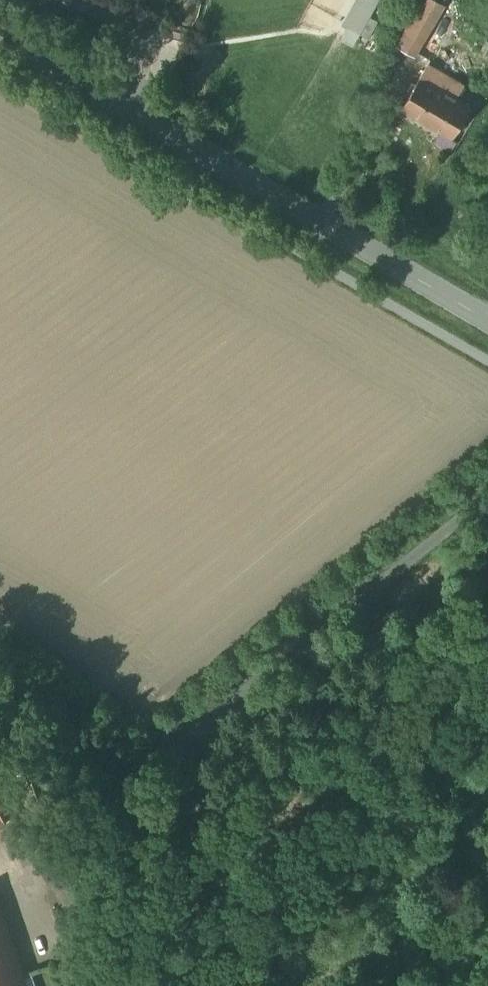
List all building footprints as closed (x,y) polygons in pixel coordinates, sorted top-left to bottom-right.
[(339,38),(354,44),(358,33),(371,38),(386,0),(354,0),(339,38)] [(388,44),(416,59),(444,7),(430,0),(412,0),(388,44)] [(421,76),(401,114),(452,141),(472,104),(421,76)] [(10,826),(0,796),(0,829),(10,826)] [(0,907),(0,985),(27,985),(0,907)]
